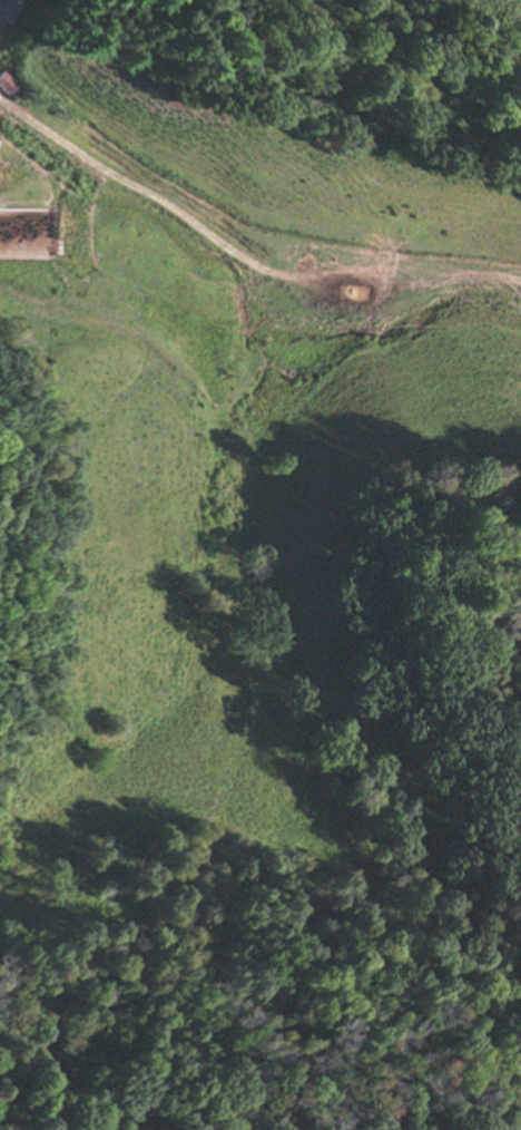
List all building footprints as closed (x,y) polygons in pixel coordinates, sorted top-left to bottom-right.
[(16,84),(1,72),(0,73),(0,88),(7,94),(16,84)]
